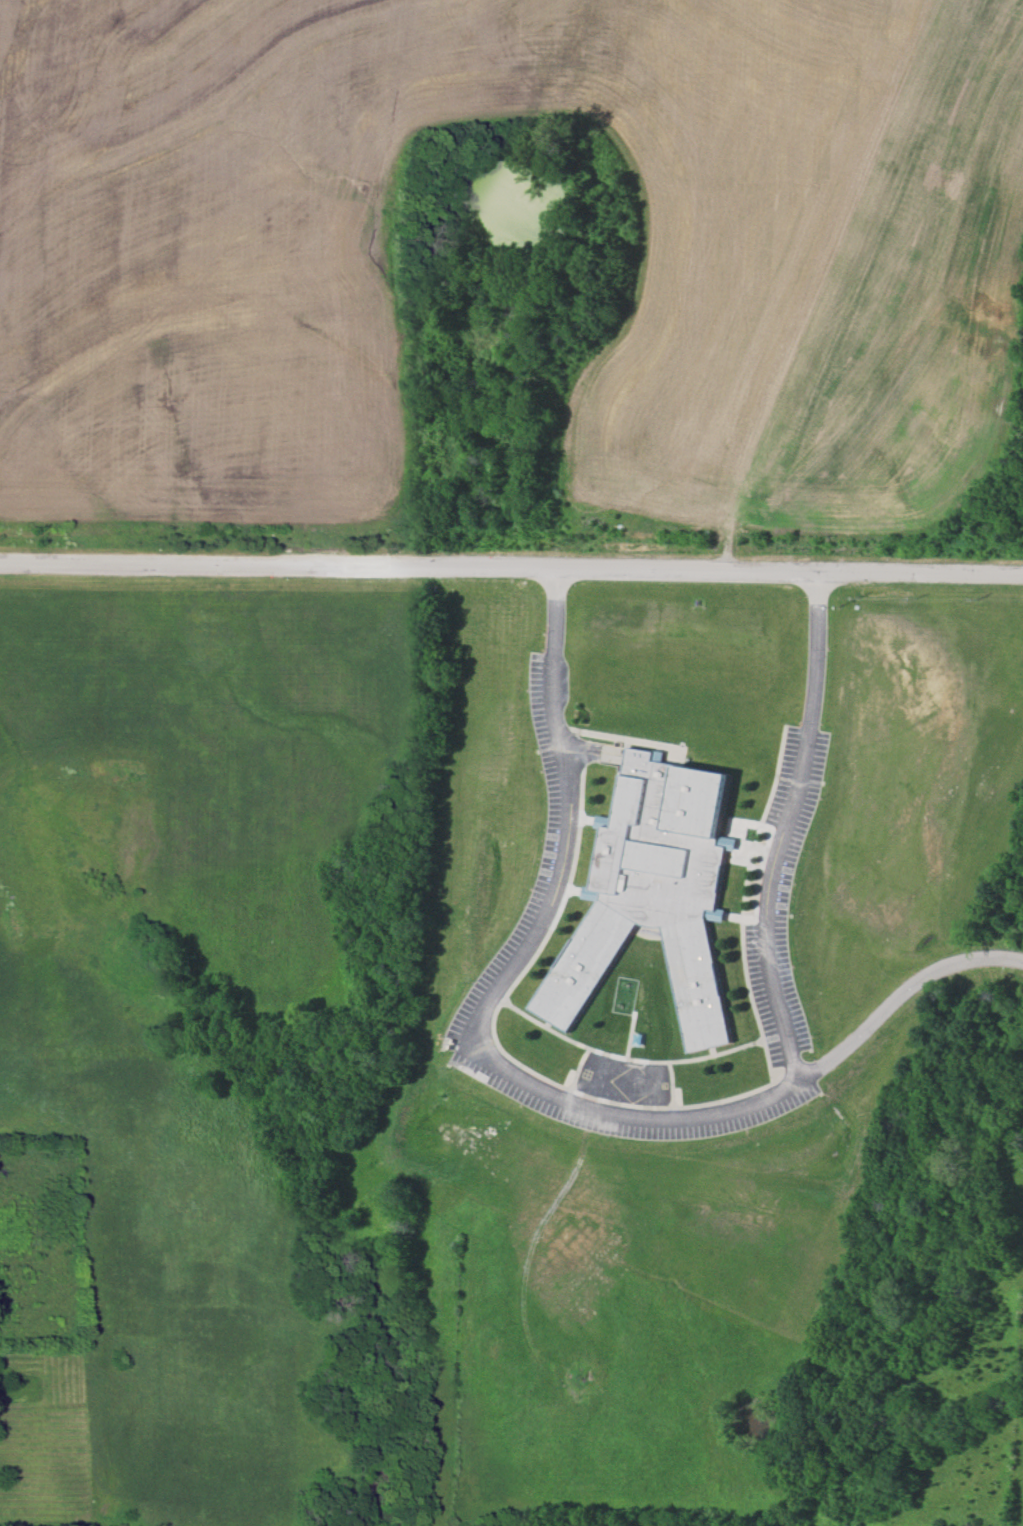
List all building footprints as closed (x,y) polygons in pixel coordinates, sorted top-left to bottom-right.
[(625,747),(663,754),(662,762),(731,773),(721,834),(738,837),(736,852),(728,851),(718,909),(728,910),(725,924),(709,922),(735,1041),(691,1054),(663,926),(655,927),(649,927),(643,924),(639,923),(570,1030),(532,1007),(598,904),(583,902),(584,888),(593,889),(602,830),(594,829),(596,816),(613,819),(625,747)]
